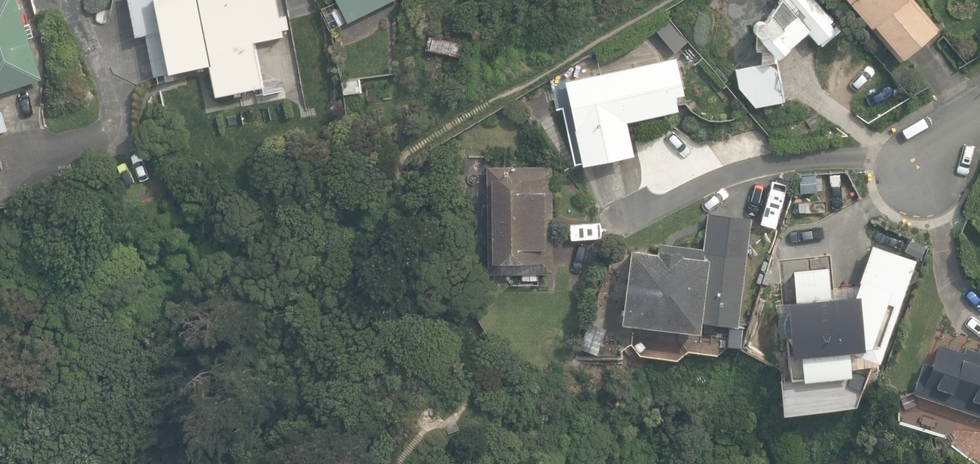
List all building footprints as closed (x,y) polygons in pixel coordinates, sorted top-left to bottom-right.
[(41,79),(16,0),(0,0),(0,92),(41,79)] [(211,66),(217,97),(263,89),(254,42),(286,36),(285,32),(293,31),(290,13),(284,14),(281,0),(128,0),(134,32),(160,27),(169,74),(211,66)] [(331,29),(391,0),(334,0),(321,7),(331,29)] [(778,59),(792,47),(791,46),(806,33),(822,49),(836,37),(832,33),(837,29),(830,22),(832,20),(816,0),(779,0),(780,1),(770,13),(764,22),(762,21),(759,22),(757,23),(755,25),(754,27),(754,30),(754,32),(756,34),(758,36),(756,49),(771,51),(778,59)] [(902,59),(935,31),(908,0),(846,0),(870,28),(873,26),(902,59)] [(448,53),(462,58),(466,46),(454,40),(429,36),(425,49),(448,53)] [(567,129),(574,163),(633,150),(627,119),(678,108),(675,94),(684,92),(676,56),(565,80),(575,127),(567,129)] [(739,88),(755,106),(785,101),(778,61),(736,68),(739,88)] [(340,80),(342,94),(362,92),(360,77),(340,80)] [(487,167),(488,273),(553,272),(552,166),(487,167)] [(619,324),(700,332),(701,321),(737,325),(749,215),(705,210),(700,248),(656,244),(655,251),(628,248),(619,324)] [(801,357),(803,383),(852,379),(850,353),(880,365),(917,260),(872,244),(855,295),(829,296),(827,266),(793,268),(795,300),(786,301),(790,357),(801,357)] [(579,348),(597,355),(606,328),(589,322),(579,348)] [(979,416),(979,352),(966,347),(964,354),(938,345),(931,365),(924,362),(913,393),(979,416)]
